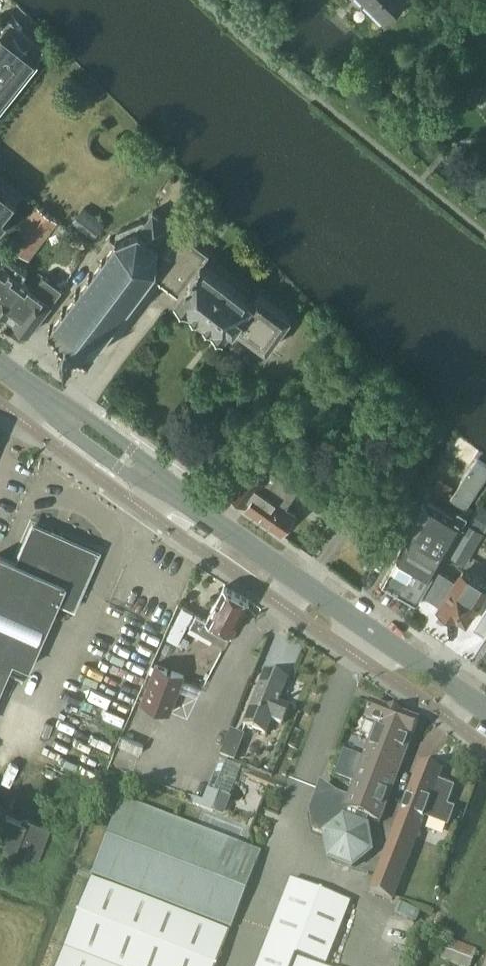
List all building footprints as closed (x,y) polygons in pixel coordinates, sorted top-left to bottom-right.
[(384,22),(405,0),(362,0),(384,22)] [(49,47),(11,17),(0,31),(0,109),(34,67),(49,47)] [(391,91),(383,100),(390,107),(398,97),(391,91)] [(15,210),(10,207),(22,192),(0,175),(0,229),(15,210)] [(11,243),(30,257),(58,221),(40,206),(11,243)] [(85,207),(74,221),(93,236),(104,221),(85,207)] [(67,338),(64,342),(72,348),(75,344),(90,355),(153,272),(180,293),(178,295),(225,331),(227,328),(231,331),(236,325),(268,349),(293,317),(260,293),(254,301),(204,262),(211,252),(155,209),(147,220),(145,219),(119,230),(119,233),(119,237),(115,238),(113,236),(93,262),(94,266),(97,269),(53,327),(67,338)] [(0,266),(0,309),(8,315),(31,285),(23,279),(28,272),(7,256),(0,266)] [(31,285),(8,315),(31,332),(54,303),(53,302),(63,288),(55,282),(46,276),(36,289),(31,285)] [(347,372),(337,384),(346,392),(356,380),(347,372)] [(246,508),(285,534),(297,515),(287,508),(301,488),(253,457),(230,492),(248,505),(246,508)] [(465,508),(485,476),(485,462),(478,457),(451,498),(465,508)] [(451,486),(439,479),(434,487),(446,495),(451,486)] [(384,580),(419,600),(463,522),(424,499),(411,522),(416,525),(384,580)] [(470,521),(484,530),(485,527),(485,507),(480,504),(470,521)] [(13,659),(29,667),(57,602),(75,610),(101,549),(32,519),(14,560),(0,554),(0,688),(13,659)] [(484,531),(467,521),(448,552),(466,562),(484,531)] [(425,593),(441,604),(439,608),(441,613),(440,614),(449,619),(455,618),(457,616),(467,623),(485,594),(485,592),(485,584),(464,570),(457,580),(440,569),(425,593)] [(196,614),(191,624),(202,631),(227,643),(250,599),(225,586),(207,620),(196,614)] [(185,606),(169,636),(179,642),(196,612),(185,606)] [(475,628),(485,634),(485,632),(485,610),(475,628)] [(183,636),(180,642),(186,645),(189,639),(183,636)] [(142,701),(171,713),(185,675),(157,664),(142,701)] [(264,673),(243,726),(266,735),(271,721),(281,725),(288,709),(277,705),(286,682),(264,673)] [(342,760),(335,778),(354,786),(349,800),(344,811),(367,820),(379,824),(417,723),(371,705),(364,722),(376,727),(363,760),(361,767),(342,760)] [(221,756),(233,761),(243,737),(230,731),(221,756)] [(257,768),(269,772),(274,760),(262,755),(257,768)] [(201,802),(193,798),(191,804),(212,812),(214,808),(224,812),(243,767),(219,759),(201,802)] [(453,788),(437,782),(441,772),(420,763),(369,893),(391,902),(424,818),(447,827),(453,811),(445,808),(453,788)] [(316,799),(310,814),(312,832),(323,836),(343,819),(364,827),(367,820),(344,811),(349,800),(337,796),(316,799)] [(92,876),(230,929),(254,867),(260,853),(238,844),(122,799),(92,876)] [(12,853),(14,848),(36,858),(50,827),(27,817),(25,822),(5,813),(0,825),(0,848),(12,853)] [(112,965),(216,965),(229,933),(91,880),(64,948),(112,965)] [(258,965),(316,965),(295,958),(295,956),(320,965),(324,965),(349,902),(292,880),(258,965)] [(436,961),(450,965),(470,965),(475,951),(444,940),(436,961)] [(63,949),(56,965),(107,965),(63,949)]
